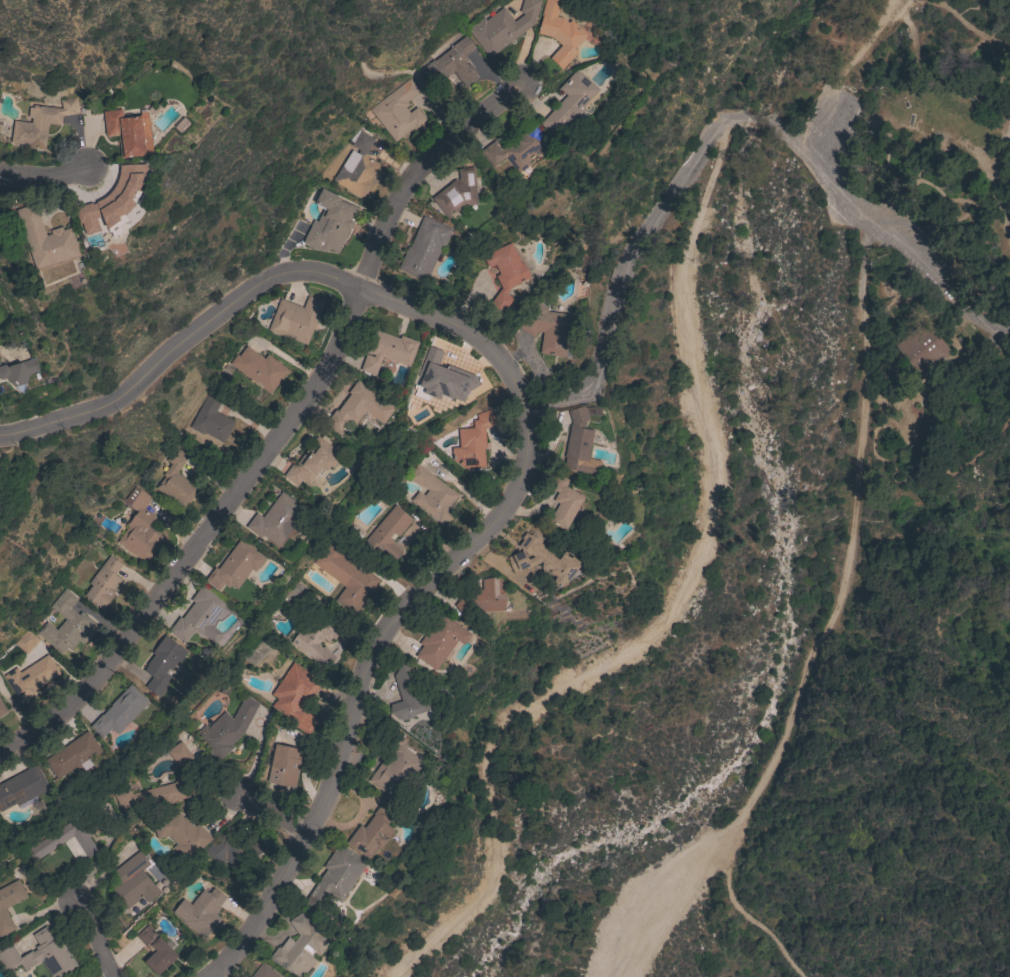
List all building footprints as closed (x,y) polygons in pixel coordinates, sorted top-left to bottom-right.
[(519,11),(522,0),(540,0),(534,23),(488,58),(466,29),(482,17),(485,20),(502,7),(513,22),(522,15),(522,12),(519,11)] [(540,16),(544,0),(557,0),(556,4),(559,5),(556,16),(562,18),(567,22),(570,19),(586,34),(573,48),(576,52),(561,69),(549,58),(560,45),(551,37),(536,33),(541,16),(540,16)] [(452,46),(466,35),(475,48),(465,55),(468,59),(465,62),(467,65),(469,63),(476,72),(474,74),(477,78),(464,88),(452,71),(431,86),(419,70),(433,60),(434,60),(452,46)] [(597,89),(581,108),(584,110),(573,123),(569,120),(555,136),(540,122),(565,95),(558,88),(575,69),(597,89)] [(409,78),(419,91),(406,101),(408,104),(405,107),(409,112),(416,107),(425,119),(415,127),(414,126),(394,142),(369,109),(409,78)] [(59,100),(76,97),(79,113),(61,116),(60,125),(48,124),(44,150),(29,147),(29,145),(10,143),(13,120),(31,123),(31,118),(27,118),(29,107),(32,107),(33,105),(61,109),(59,100)] [(152,152),(144,153),(144,155),(126,157),(126,158),(120,158),(118,136),(106,137),(102,111),(121,109),(122,117),(141,115),(140,111),(146,110),(147,117),(148,117),(152,152)] [(516,139),(514,138),(533,124),(549,145),(527,161),(530,164),(517,173),(505,157),(491,167),(479,151),(494,140),(501,150),(516,139)] [(357,130),(359,131),(359,130),(362,132),(364,127),(373,132),(372,133),(376,135),(365,155),(380,164),(370,180),(373,182),(363,199),(332,181),(342,163),(343,164),(353,147),(350,145),(352,142),(349,140),(357,130)] [(146,172),(145,180),(141,193),(131,188),(129,192),(127,196),(135,203),(132,208),(127,214),(125,215),(129,220),(121,226),(124,233),(112,240),(107,227),(105,227),(100,215),(95,216),(96,218),(78,224),(73,208),(91,202),(92,206),(96,204),(95,201),(99,200),(103,197),(107,194),(112,188),(115,183),(117,176),(118,169),(118,164),(126,164),(126,161),(137,161),(138,164),(146,163),(146,172)] [(458,179),(457,168),(473,167),(476,204),(464,205),(447,219),(431,198),(454,179),(458,179)] [(324,251),(319,249),(318,251),(301,243),(312,220),(316,222),(323,209),(316,205),(315,203),(314,203),(321,188),(340,197),(339,199),(359,208),(352,222),(353,224),(351,228),(349,229),(337,253),(329,249),(328,250),(324,251)] [(16,210),(35,203),(46,236),(51,234),(50,230),(61,226),(62,230),(71,227),(80,255),(35,270),(16,210)] [(426,282),(397,269),(407,246),(409,247),(422,215),(452,228),(443,248),(441,247),(426,282)] [(505,294),(512,298),(504,311),(490,302),(503,283),(494,264),(490,267),(483,254),(509,241),(520,263),(522,262),(529,277),(510,286),(505,294)] [(267,330),(279,298),(302,307),(307,296),(323,302),(306,345),(267,330)] [(570,314),(564,357),(539,353),(542,332),(536,331),(532,337),(517,326),(535,301),(548,310),(547,311),(570,314)] [(918,377),(893,345),(925,320),(950,351),(918,377)] [(409,367),(381,357),(374,375),(360,370),(365,354),(373,357),(373,355),(367,353),(376,330),(399,339),(400,335),(418,342),(409,367)] [(287,370),(269,394),(261,388),(259,390),(252,384),(253,382),(229,364),(236,354),(238,356),(246,345),(263,358),(267,354),(287,370)] [(478,384),(467,390),(470,392),(467,398),(464,397),(462,400),(460,400),(459,403),(441,396),(442,393),(440,392),(437,397),(435,402),(411,392),(415,383),(416,384),(418,381),(415,379),(429,347),(441,352),(435,367),(444,371),(445,368),(454,372),(455,369),(473,377),(478,384)] [(1,380),(0,379),(0,364),(2,365),(4,364),(8,368),(8,366),(20,362),(29,371),(27,384),(14,386),(6,379),(1,380)] [(394,408),(382,424),(364,411),(354,425),(348,420),(339,433),(324,423),(334,410),(336,411),(349,393),(348,392),(357,380),(394,408)] [(208,393),(221,400),(214,411),(234,422),(222,443),(202,432),(201,434),(189,427),(208,393)] [(583,428),(593,430),(587,458),(600,461),(597,476),(581,472),(561,467),(570,422),(571,422),(567,410),(583,405),(584,408),(593,407),(600,410),(598,415),(586,414),(588,420),(585,421),(583,428)] [(477,419),(475,414),(490,409),(496,424),(484,428),(485,448),(483,448),(484,467),(463,468),(452,460),(451,448),(459,447),(457,429),(473,428),(472,421),(477,419)] [(307,485),(301,480),(296,487),(282,476),(292,463),(295,465),(317,436),(342,455),(332,468),(329,466),(325,471),(324,470),(319,476),(316,474),(307,485)] [(176,472),(198,489),(182,509),(155,488),(164,477),(162,475),(170,464),(166,460),(175,448),(187,457),(176,472)] [(451,518),(437,522),(437,520),(435,521),(428,516),(429,515),(409,500),(412,497),(417,491),(423,495),(427,490),(421,485),(419,487),(407,477),(417,464),(458,495),(448,507),(451,518)] [(564,531),(548,522),(558,503),(552,500),(557,492),(548,487),(556,473),(568,480),(565,486),(583,496),(564,531)] [(151,498),(143,509),(158,519),(152,528),(164,536),(145,563),(116,542),(128,526),(126,524),(135,511),(121,500),(122,498),(124,500),(134,486),(151,498)] [(281,492),(305,510),(278,547),(261,535),(259,538),(245,527),(256,513),(262,517),(281,492)] [(397,536),(393,532),(388,537),(393,542),(392,543),(402,552),(391,564),(375,549),(372,553),(361,544),(394,504),(412,520),(397,536)] [(557,559),(562,553),(569,558),(571,556),(578,561),(576,564),(578,565),(564,584),(562,582),(560,585),(553,579),(555,576),(548,571),(550,569),(549,568),(549,569),(540,568),(540,562),(539,561),(538,563),(528,567),(528,566),(513,572),(512,569),(511,569),(507,557),(523,550),(527,559),(533,556),(530,554),(530,555),(517,545),(522,539),(520,538),(525,532),(529,535),(530,534),(537,539),(538,539),(540,541),(539,542),(543,545),(541,547),(557,559)] [(239,539),(264,558),(254,572),(251,570),(236,589),(230,584),(228,588),(223,584),(218,591),(204,581),(214,567),(217,569),(239,539)] [(319,568),(330,553),(342,563),(345,559),(364,574),(367,571),(379,580),(353,614),(334,599),(344,587),(319,568)] [(109,555),(122,565),(114,574),(121,579),(114,589),(115,589),(112,594),(113,595),(102,611),(97,607),(98,606),(84,595),(91,586),(88,583),(109,555)] [(505,599),(502,611),(475,612),(468,620),(453,605),(468,589),(481,589),(481,579),(502,578),(502,589),(505,599)] [(223,608),(210,625),(221,633),(214,643),(194,628),(183,643),(168,631),(179,617),(181,618),(193,602),(190,600),(202,583),(249,619),(242,626),(236,619),(223,608)] [(77,599),(70,608),(78,615),(81,611),(97,626),(82,643),(79,640),(70,650),(66,647),(61,654),(37,633),(46,622),(56,630),(65,619),(49,606),(65,588),(77,599)] [(434,671),(415,656),(422,646),(419,643),(441,613),(470,634),(462,645),(456,641),(434,671)] [(290,642),(300,629),(306,633),(317,618),(325,624),(329,618),(342,628),(333,639),(332,638),(330,641),(328,640),(327,642),(323,638),(319,644),(320,645),(319,645),(321,647),(323,646),(332,654),(320,666),(309,656),(290,642)] [(26,654),(22,651),(21,652),(16,648),(17,647),(14,643),(26,629),(39,640),(26,654)] [(177,664),(175,663),(170,670),(167,668),(165,672),(171,676),(165,684),(167,685),(158,697),(144,687),(152,677),(143,670),(147,665),(146,665),(153,654),(151,653),(153,651),(152,650),(164,635),(186,651),(177,664)] [(34,690),(36,694),(21,704),(3,676),(15,667),(16,668),(26,661),(29,666),(47,654),(59,673),(34,690)] [(293,662),(325,684),(306,712),(318,721),(308,735),(289,722),(290,720),(271,706),(276,698),(271,694),(293,662)] [(400,666),(413,669),(423,702),(432,699),(435,708),(413,715),(414,717),(400,721),(389,713),(389,704),(400,701),(393,676),(400,666)] [(101,714),(102,715),(111,705),(110,704),(130,684),(148,702),(117,734),(112,729),(111,730),(110,729),(101,738),(89,726),(101,714)] [(244,695),(259,703),(243,732),(230,745),(232,747),(218,761),(193,735),(204,724),(207,728),(224,711),(231,719),(244,695)] [(92,758),(95,763),(84,770),(81,765),(74,770),(72,768),(56,779),(43,760),(87,730),(101,751),(92,758)] [(395,801),(367,781),(399,736),(405,740),(401,745),(424,761),(395,801)] [(196,761),(182,772),(166,751),(180,741),(196,761)] [(274,743),(302,749),(294,787),(266,781),(274,743)] [(16,803),(0,812),(0,783),(35,764),(49,788),(17,806),(16,803)] [(173,782),(181,775),(194,788),(181,800),(137,812),(134,801),(121,808),(112,793),(126,785),(131,793),(173,782)] [(379,850),(376,849),(368,860),(345,842),(359,825),(363,828),(373,814),(372,814),(384,799),(397,809),(386,824),(394,830),(379,850)] [(156,839),(154,831),(176,811),(183,818),(185,816),(194,826),(198,823),(212,838),(186,862),(172,847),(175,844),(167,836),(156,839)] [(75,818),(97,851),(77,864),(63,842),(36,860),(29,849),(75,818)] [(230,826),(247,844),(255,837),(265,848),(248,864),(240,855),(223,871),(204,850),(230,826)] [(340,903),(330,896),(318,915),(302,904),(325,869),(322,867),(338,843),(367,862),(340,903)] [(153,886),(154,885),(160,893),(148,903),(142,896),(127,908),(111,888),(119,881),(112,872),(138,851),(149,864),(141,871),(153,886)] [(15,929),(0,936),(0,888),(18,879),(27,897),(5,909),(15,929)] [(190,905),(203,889),(208,893),(213,887),(225,897),(218,907),(219,908),(215,914),(220,918),(204,939),(182,922),(183,921),(172,911),(182,898),(190,905)] [(316,959),(301,976),(291,976),(268,958),(278,945),(280,946),(287,937),(293,941),(298,935),(288,921),(302,911),(311,923),(312,922),(331,937),(330,938),(332,940),(318,956),(304,944),(301,948),(316,959)] [(177,956),(156,976),(141,960),(150,951),(135,936),(147,925),(177,956)] [(56,975),(53,976),(50,976),(40,960),(24,971),(19,964),(5,973),(0,965),(0,947),(9,942),(20,958),(31,950),(32,952),(36,949),(34,947),(38,944),(32,934),(46,926),(54,939),(58,937),(63,944),(65,942),(73,954),(71,956),(77,966),(60,976),(57,976),(56,975)] [(261,963),(278,976),(250,976),(261,963)]
